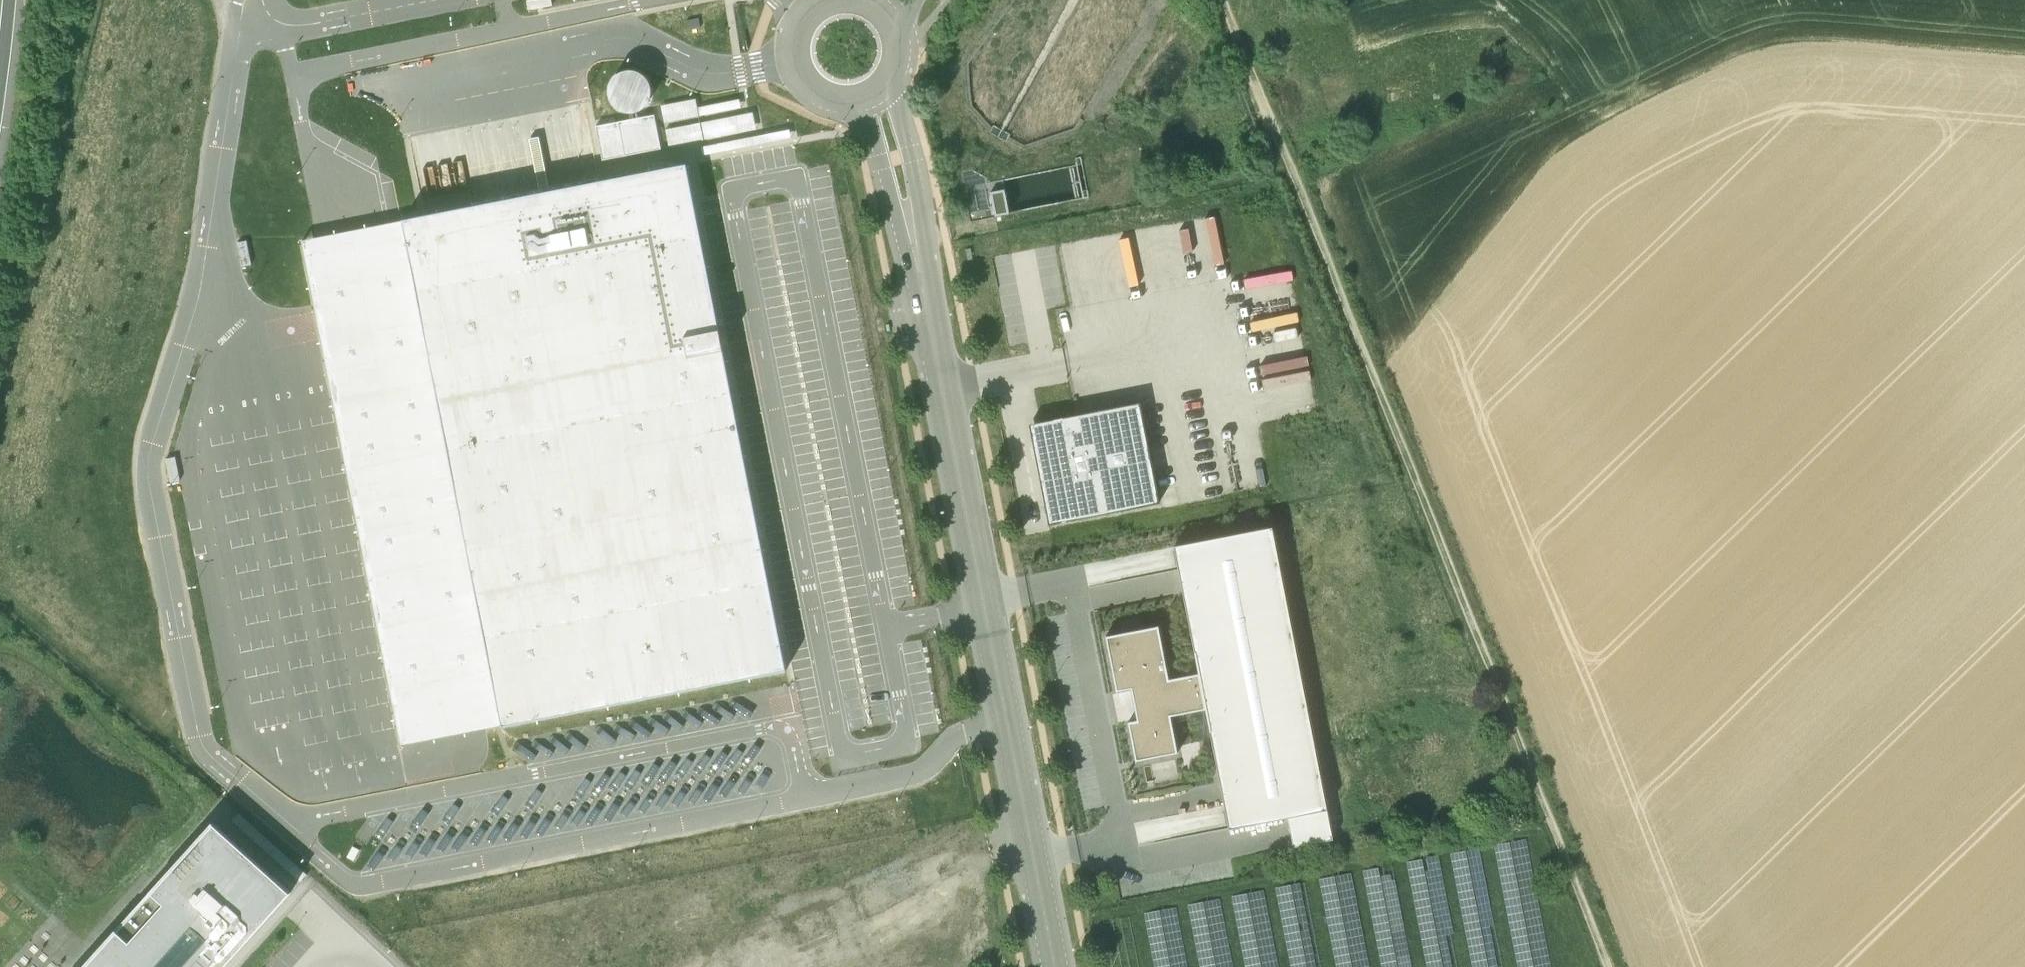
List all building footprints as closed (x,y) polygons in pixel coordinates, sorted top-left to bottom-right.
[(616,59),(618,102),(654,101),(652,57),(616,59)] [(685,162),(404,218),(406,226),(506,730),(507,737),(788,682),(685,162)] [(1005,190),(991,193),(997,217),(1011,214),(1005,190)] [(506,730),(406,226),(304,246),(404,750),(506,730)] [(1160,503),(1140,403),(1029,425),(1049,525),(1160,503)] [(1293,847),(1333,839),(1272,527),(1174,546),(1199,673),(1169,679),(1159,626),(1106,636),(1116,692),(1131,689),(1137,721),(1128,722),(1136,761),(1177,752),(1171,716),(1206,709),(1229,829),(1288,818),(1293,847)] [(1158,565),(1175,561),(1173,550),(1155,554),(1158,565)] [(291,893),(215,823),(86,966),(224,966),(291,893)] [(1540,907),(1526,837),(1497,843),(1505,880),(1518,878),(1525,910),(1540,907)] [(1475,966),(1500,966),(1484,847),(1454,851),(1457,873),(1472,871),(1475,891),(1464,893),(1465,903),(1469,902),(1468,897),(1480,895),(1482,907),(1467,909),(1475,966)] [(1443,893),(1433,895),(1435,906),(1421,908),(1431,966),(1456,966),(1443,893)]
